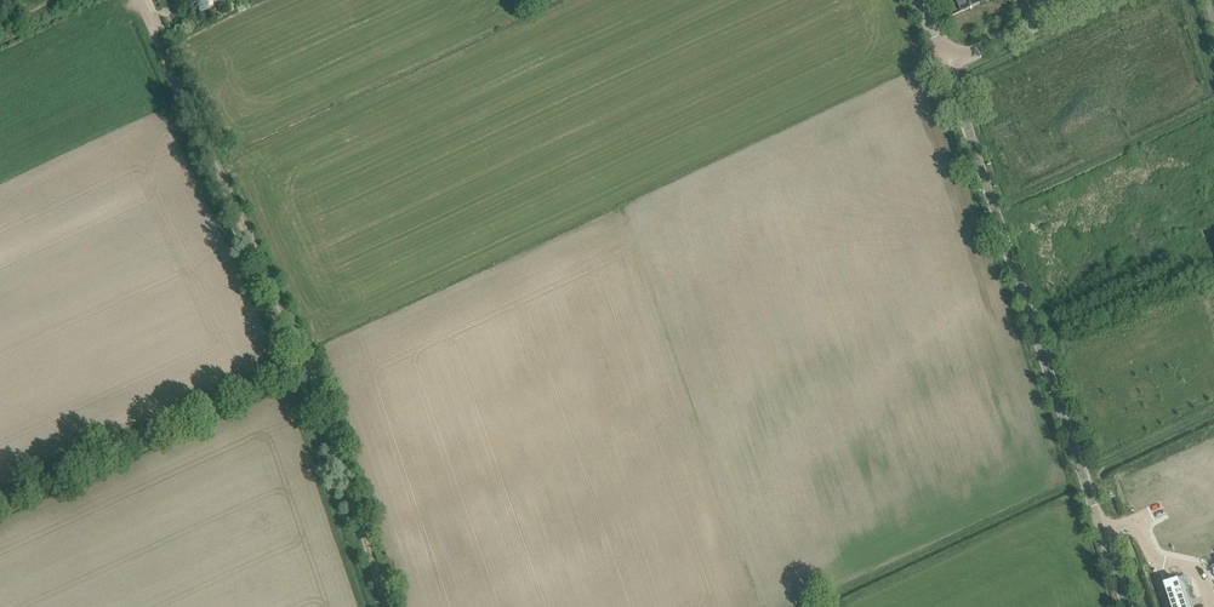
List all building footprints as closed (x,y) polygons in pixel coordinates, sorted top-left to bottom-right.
[(962,11),(970,7),(971,9),(972,8),(970,3),(978,0),(956,0),(962,11)] [(1171,606),(1187,606),(1179,582),(1164,587),(1171,606)]
